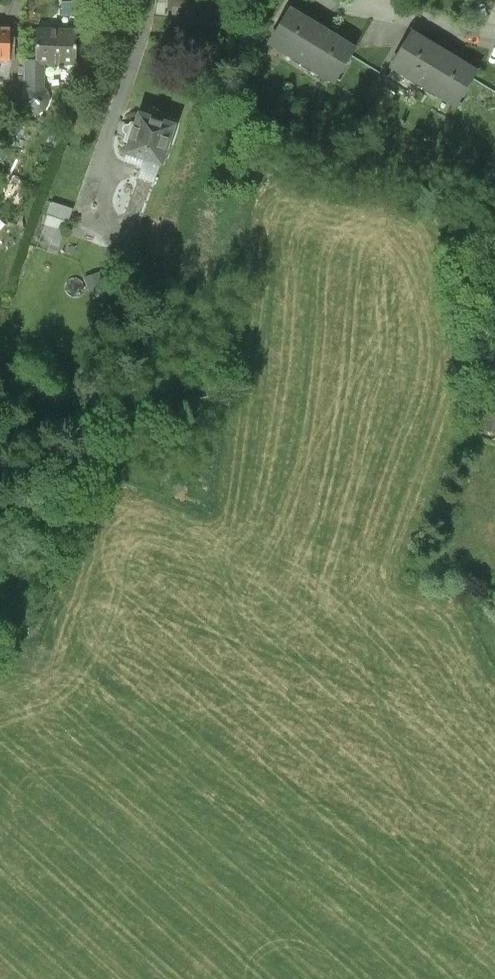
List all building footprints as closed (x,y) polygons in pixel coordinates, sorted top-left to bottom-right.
[(286,10),(263,50),(328,87),(352,47),(286,10)] [(409,31),(386,70),(452,109),(475,71),(409,31)] [(11,33),(0,33),(0,64),(10,65),(11,33)] [(82,71),(83,39),(48,37),(46,68),(36,67),(35,91),(54,92),(55,70),(82,71)] [(163,172),(176,130),(137,118),(122,167),(141,173),(143,165),(163,172)] [(490,403),(480,430),(494,435),(494,404),(490,403)]
